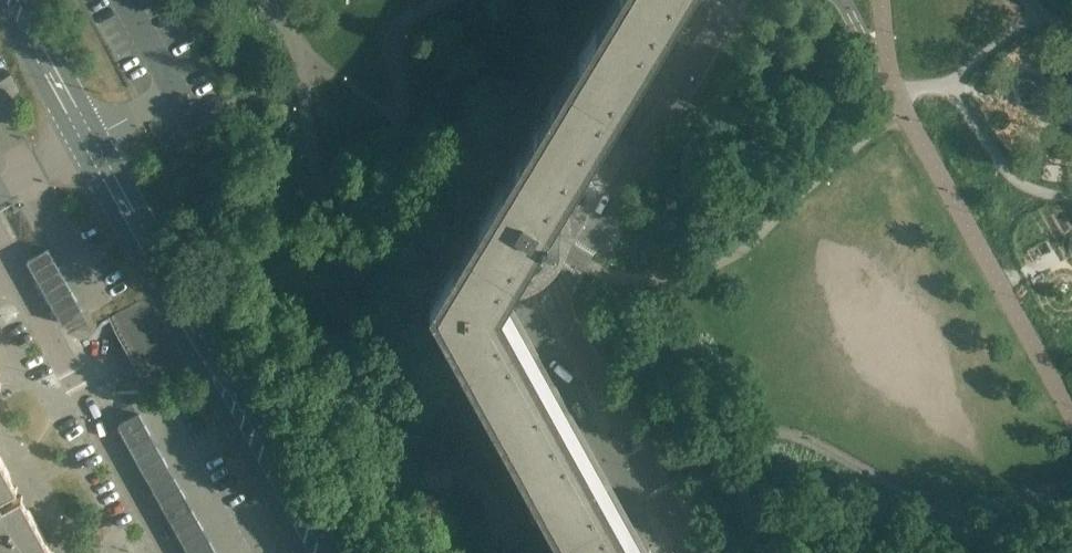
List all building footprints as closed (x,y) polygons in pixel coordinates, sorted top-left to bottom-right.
[(508,301),(503,304),(501,302),(501,299),(513,279),(536,242),(537,242),(538,242),(544,231),(556,238),(560,230),(549,223),(551,219),(550,218),(608,122),(609,123),(630,87),(682,0),(613,0),(483,215),(462,248),(444,279),(432,299),(572,552),(648,552),(508,301)] [(33,270),(54,259),(48,248),(27,260),(33,270)] [(39,281),(60,270),(54,259),(33,270),(39,281)] [(45,292),(66,280),(60,270),(39,281),(45,292)] [(51,302),(72,291),(66,280),(45,292),(51,302)] [(57,313),(77,301),(72,291),(51,302),(57,313)] [(63,323),(83,312),(83,311),(77,301),(57,313),(63,323)] [(124,436),(145,424),(139,414),(118,425),(124,436)] [(130,446),(151,435),(145,424),(124,436),(130,446)] [(136,457),(157,445),(151,435),(130,446),(136,457)] [(142,467),(163,456),(157,445),(136,457),(142,467)] [(0,456),(0,483),(11,477),(0,456)] [(148,478),(169,466),(163,456),(142,467),(148,478)] [(154,488),(174,477),(169,466),(148,478),(154,488)] [(18,488),(11,477),(0,483),(0,498),(18,488)] [(160,499),(180,488),(174,477),(154,488),(160,499)] [(165,510),(186,498),(180,488),(160,499),(165,510)] [(23,497),(22,495),(3,505),(1,502),(0,500),(0,522),(28,507),(23,497)] [(171,520),(192,509),(186,498),(165,510),(171,520)] [(28,507),(0,522),(0,552),(54,552),(28,507)] [(177,531),(198,519),(192,509),(171,520),(177,531)] [(183,541),(204,530),(198,519),(177,531),(183,541)] [(189,552),(210,541),(204,530),(183,541),(189,552)] [(216,551),(210,541),(189,552),(212,552),(216,551)]
